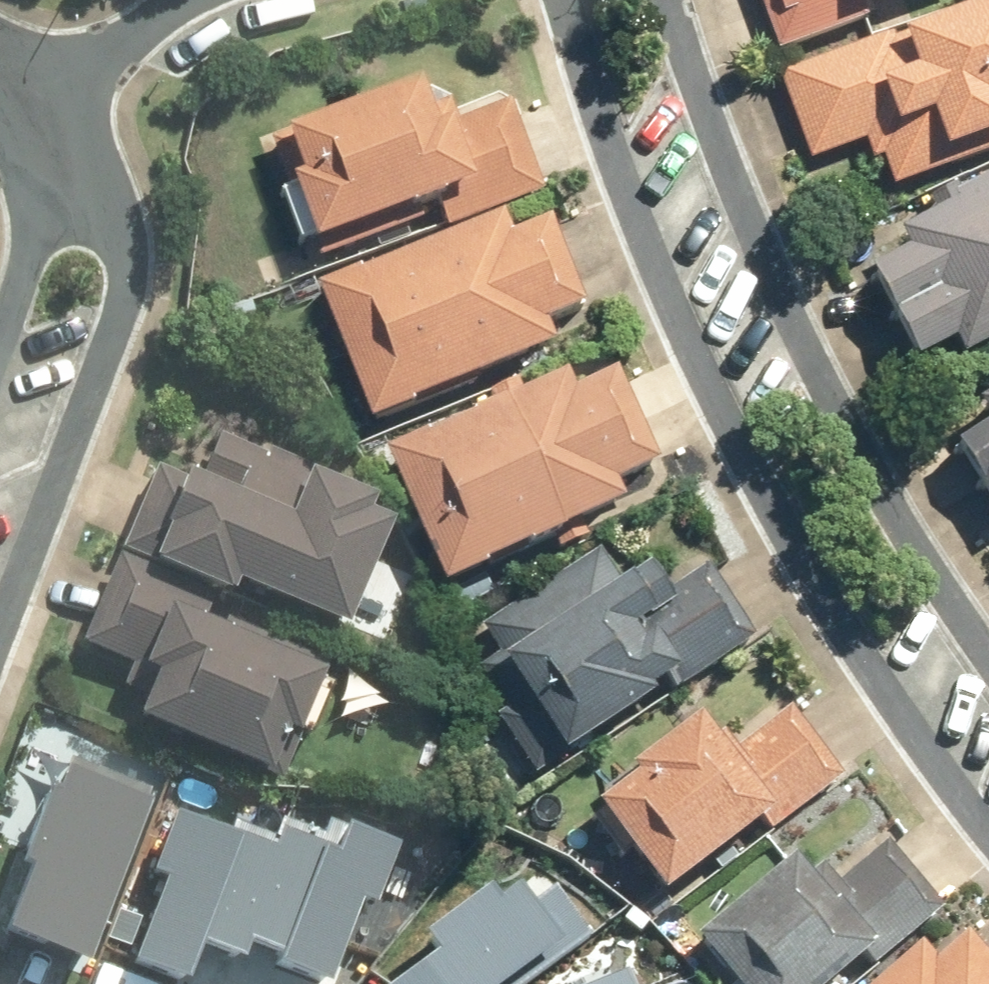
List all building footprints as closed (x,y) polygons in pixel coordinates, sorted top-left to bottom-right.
[(780,48),(867,16),(862,2),(866,0),(763,0),(780,48)] [(897,35),(894,30),(781,74),(813,157),(866,138),(874,157),(886,153),(897,184),(988,150),(988,0),(986,0),(897,35)] [(287,182),(294,179),(318,240),(439,196),(448,224),(544,188),(511,95),(457,115),(452,99),(432,106),(422,75),(270,135),(287,182)] [(901,228),(912,248),(874,266),(920,356),(956,336),(967,356),(988,344),(988,182),(901,228)] [(546,321),(587,303),(552,216),(512,233),(503,212),(362,270),(360,266),(317,284),(370,421),(415,403),(414,398),(557,342),(546,321)] [(660,462),(619,370),(577,388),(569,372),(526,390),(520,377),(490,391),(496,404),(387,451),(446,585),(488,566),(487,563),(554,534),(561,548),(591,533),(583,517),(624,499),(619,482),(660,462)] [(957,444),(988,494),(988,424),(957,444)] [(181,473),(156,462),(121,544),(229,590),(236,576),(344,622),(389,515),(369,506),(374,492),(266,446),(264,452),(218,430),(199,471),(184,465),(181,473)] [(503,709),(497,714),(537,775),(573,752),(571,749),(656,694),(653,688),(670,678),(676,687),(756,634),(710,562),(671,590),(653,563),(619,583),(599,550),(485,625),(501,652),(484,665),(485,678),(503,709)] [(116,551),(79,639),(131,661),(121,684),(143,694),(135,711),(280,776),(299,732),(294,729),(327,657),(225,614),(221,624),(202,615),(212,591),(116,551)] [(634,765),(639,774),(601,801),(668,892),(766,819),(774,831),(846,775),(793,704),(740,746),(727,728),(720,734),(704,713),(634,765)] [(91,973),(150,807),(68,778),(9,944),(91,973)] [(135,968),(172,983),(186,983),(202,949),(244,968),(251,953),(273,962),(270,968),(307,983),(330,983),(364,906),(374,911),(399,854),(333,825),(326,841),(285,822),(270,856),(178,816),(153,872),(173,881),(135,968)] [(699,935),(740,983),(833,983),(869,954),(878,963),(947,906),(890,838),(842,879),(825,860),(813,870),(798,852),(699,935)] [(567,951),(516,877),(428,938),(442,958),(404,983),(518,983),(567,951)] [(875,983),(988,983),(988,951),(970,930),(936,960),(922,944),(875,983)]
